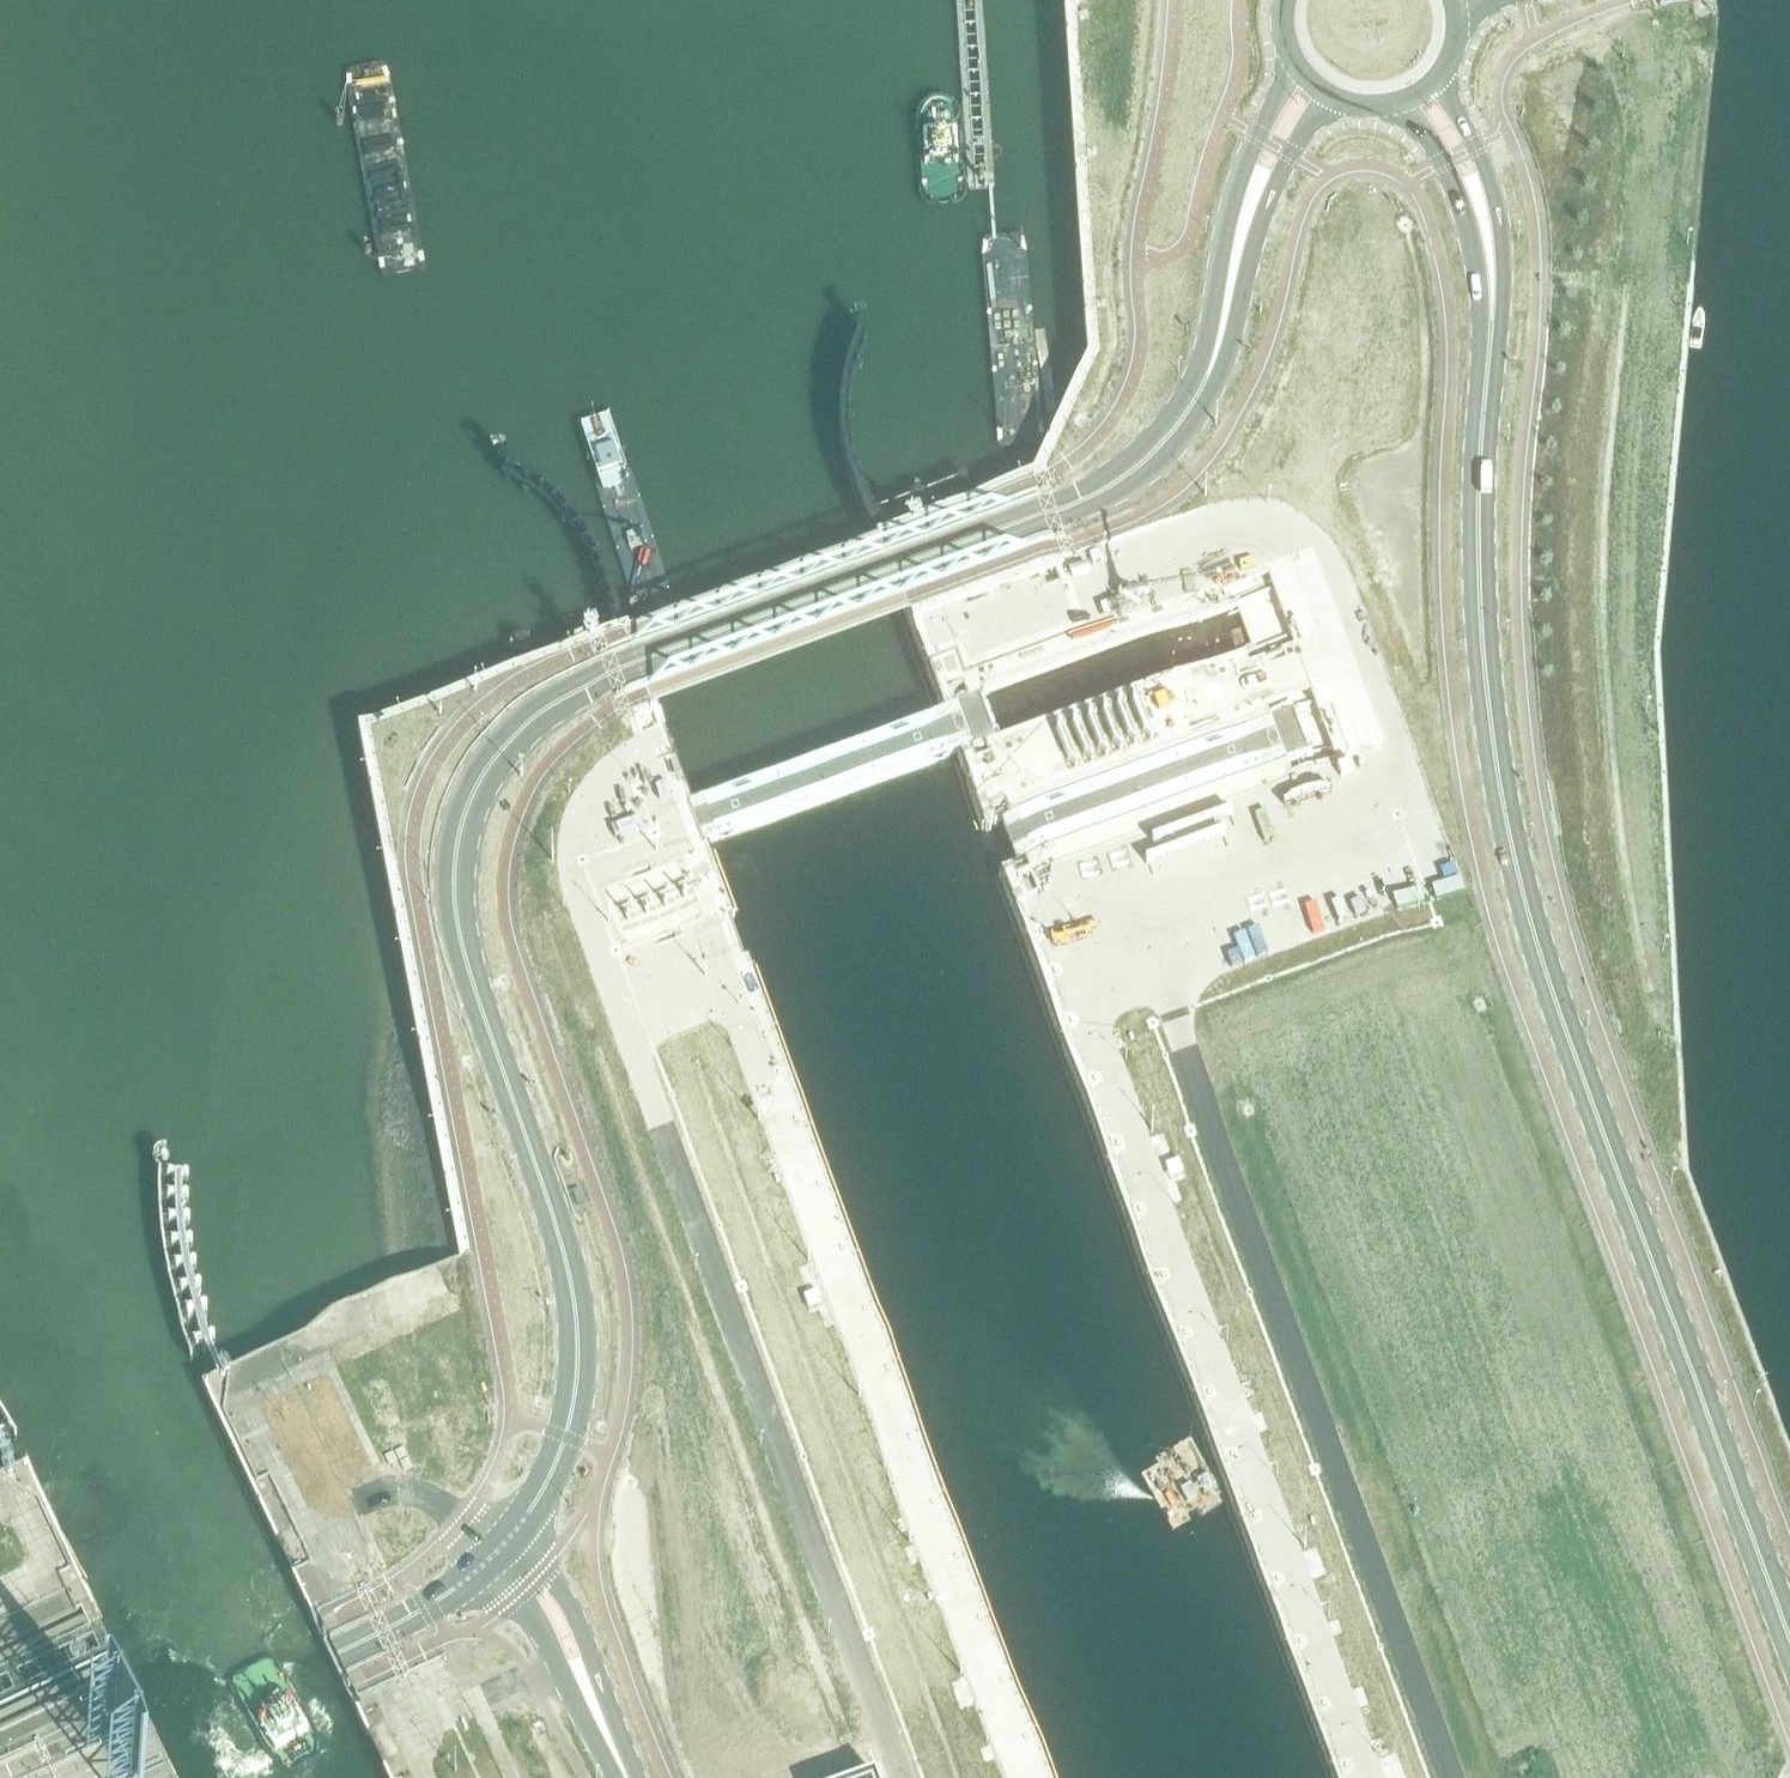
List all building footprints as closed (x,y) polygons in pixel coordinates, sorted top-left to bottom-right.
[(110,1701),(125,1694),(117,1678),(101,1685),(104,1691),(91,1697),(98,1711),(112,1705),(110,1701)]
